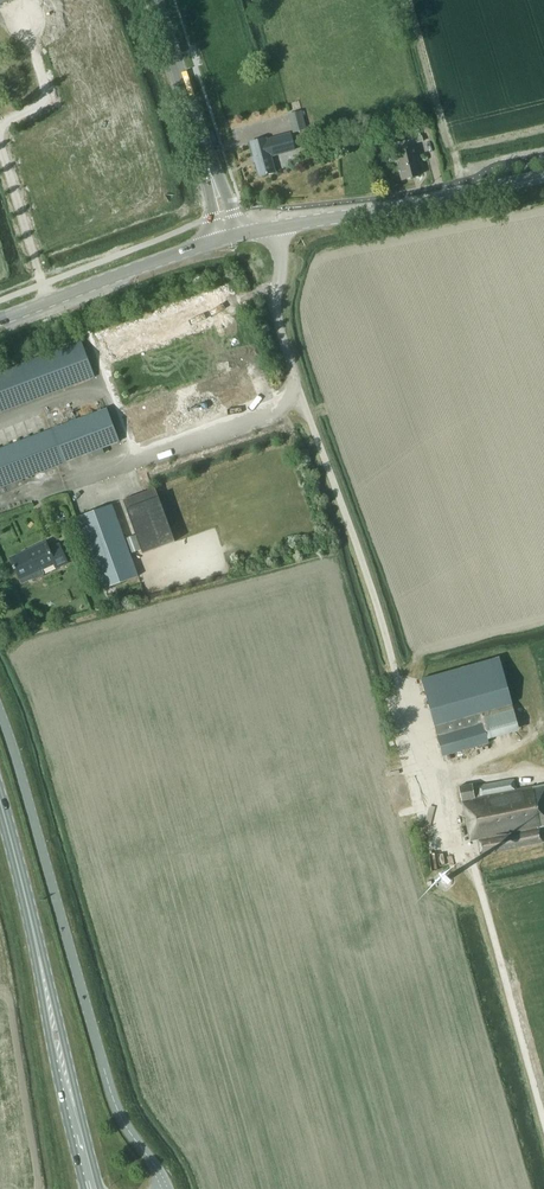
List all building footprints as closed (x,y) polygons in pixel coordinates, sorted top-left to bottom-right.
[(294,132),(293,132),(307,129),(302,109),(289,113),(294,132)] [(259,177),(275,173),(271,156),(295,150),(290,134),(266,140),(266,138),(250,143),(259,177)] [(408,145),(414,144),(413,139),(394,144),(400,167),(398,167),(401,180),(418,176),(415,163),(418,163),(415,147),(409,149),(408,145)] [(207,297),(196,301),(204,321),(215,317),(207,297)] [(196,301),(185,305),(193,325),(204,321),(196,301)] [(185,305),(174,309),(182,329),(193,325),(185,305)] [(174,309),(163,313),(171,333),(182,329),(174,309)] [(163,313),(152,318),(160,338),(171,333),(163,313)] [(215,317),(204,321),(212,343),(223,339),(215,317)] [(152,318),(141,322),(148,342),(160,338),(152,318)] [(204,321),(193,325),(201,347),(212,343),(204,321)] [(141,322),(130,326),(137,346),(148,342),(141,322)] [(193,325),(182,329),(190,352),(201,347),(193,325)] [(130,326),(119,330),(126,350),(137,346),(130,326)] [(182,329),(171,333),(179,356),(190,352),(182,329)] [(119,330),(108,334),(115,354),(126,350),(119,330)] [(171,333),(160,338),(168,360),(179,356),(171,333)] [(108,334),(96,339),(104,359),(115,354),(108,334)] [(160,338),(148,342),(157,364),(168,360),(160,338)] [(93,377),(80,342),(0,372),(0,412),(93,377)] [(148,342),(137,346),(146,368),(157,364),(148,342)] [(137,346),(126,350),(135,372),(146,368),(137,346)] [(126,350),(115,354),(124,377),(135,372),(126,350)] [(252,350),(231,359),(239,381),(262,372),(253,350),(252,350)] [(115,354),(104,359),(112,381),(124,377),(115,354)] [(231,359),(220,363),(228,385),(239,381),(231,359)] [(220,363),(209,367),(217,389),(228,385),(220,363)] [(209,367),(198,371),(206,394),(217,389),(209,367)] [(198,371),(186,375),(195,398),(206,394),(198,371)] [(262,372),(239,381),(248,403),(269,395),(271,395),(262,372)] [(186,375),(175,380),(184,402),(195,398),(186,375)] [(175,380),(164,384),(173,406),(184,402),(175,380)] [(239,381),(228,385),(237,407),(248,403),(239,381)] [(164,384),(153,388),(162,410),(173,406),(164,384)] [(228,385),(217,389),(226,412),(237,407),(228,385)] [(153,388),(142,392),(151,415),(162,410),(153,388)] [(217,389),(206,394),(214,416),(226,412),(217,389)] [(142,392),(131,396),(140,419),(151,415),(142,392)] [(206,394),(195,398),(203,420),(214,416),(206,394)] [(131,396),(120,401),(128,423),(140,419),(131,396)] [(195,398),(184,402),(192,424),(203,420),(195,398)] [(184,402),(173,406),(181,428),(192,424),(184,402)] [(173,406),(162,410),(170,433),(181,428),(173,406)] [(118,442),(105,409),(0,449),(0,487),(118,442)] [(162,410),(151,415),(159,437),(170,433),(162,410)] [(151,415),(140,419),(148,441),(159,437),(151,415)] [(140,419),(128,423),(137,445),(148,441),(140,419)] [(142,553),(174,541),(154,488),(122,500),(142,553)] [(102,589),(138,576),(111,504),(75,517),(102,589)] [(56,568),(67,563),(58,544),(48,549),(45,542),(10,558),(19,579),(30,574),(33,579),(34,580),(43,576),(44,573),(42,569),(54,564),(56,568)] [(488,743),(488,740),(519,731),(512,704),(499,657),(421,679),(442,756),(488,743)] [(515,790),(513,779),(478,786),(480,796),(475,797),(472,784),(458,787),(461,800),(470,840),(477,839),(480,854),(543,842),(540,827),(543,826),(543,784),(515,790)]
